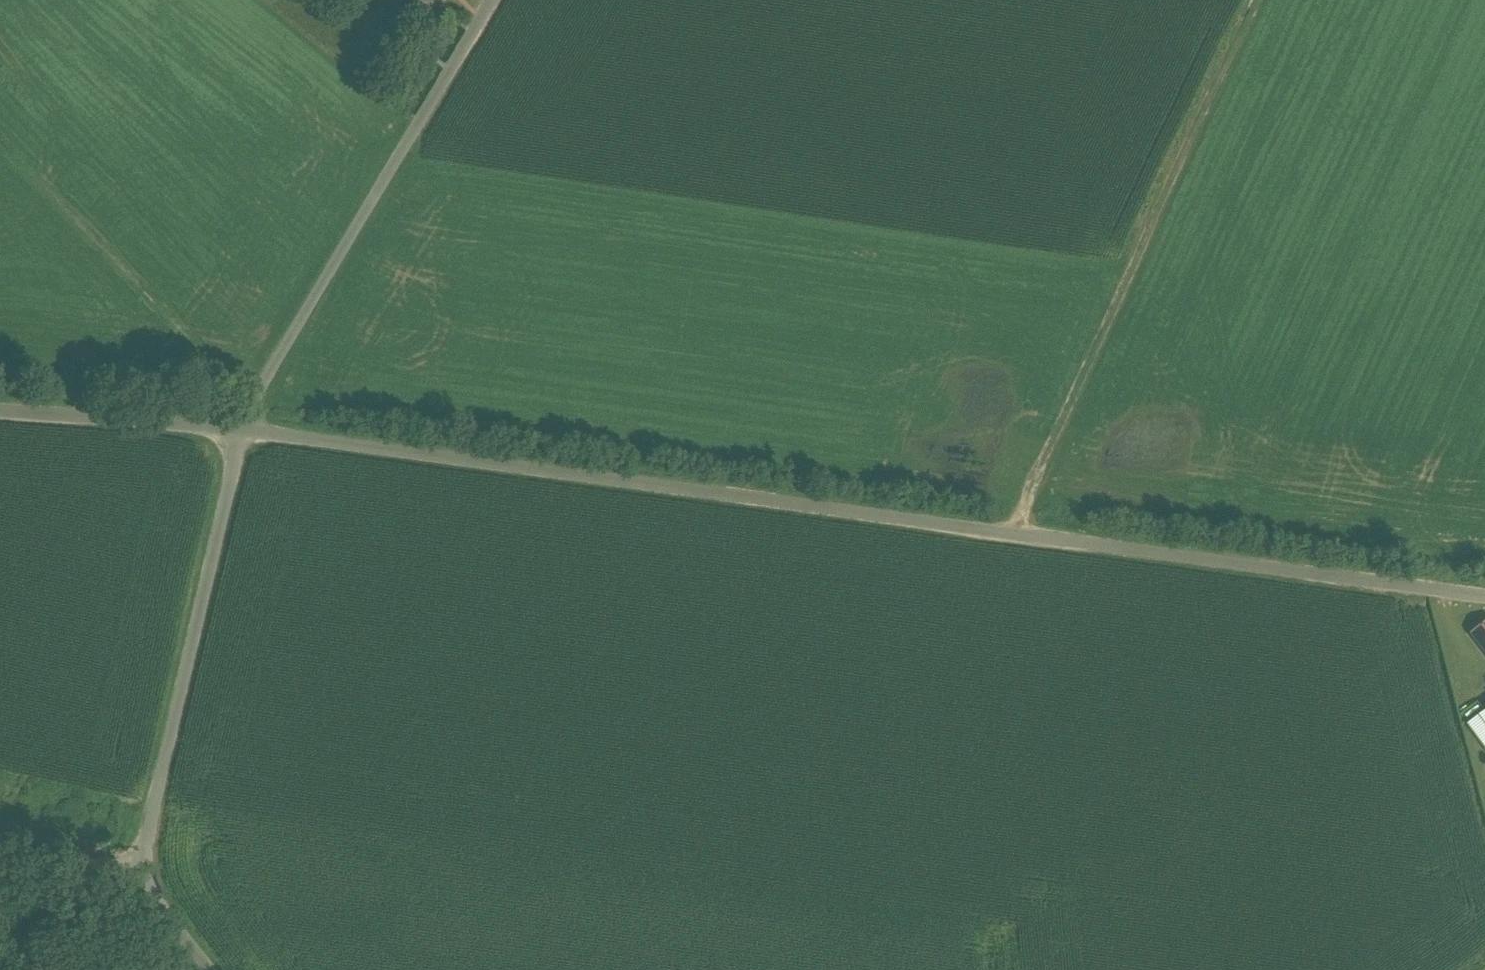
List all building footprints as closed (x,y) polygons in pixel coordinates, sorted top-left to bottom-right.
[(1484,752),(1484,751),(1484,721),(1479,712),(1463,724),(1484,752)]
